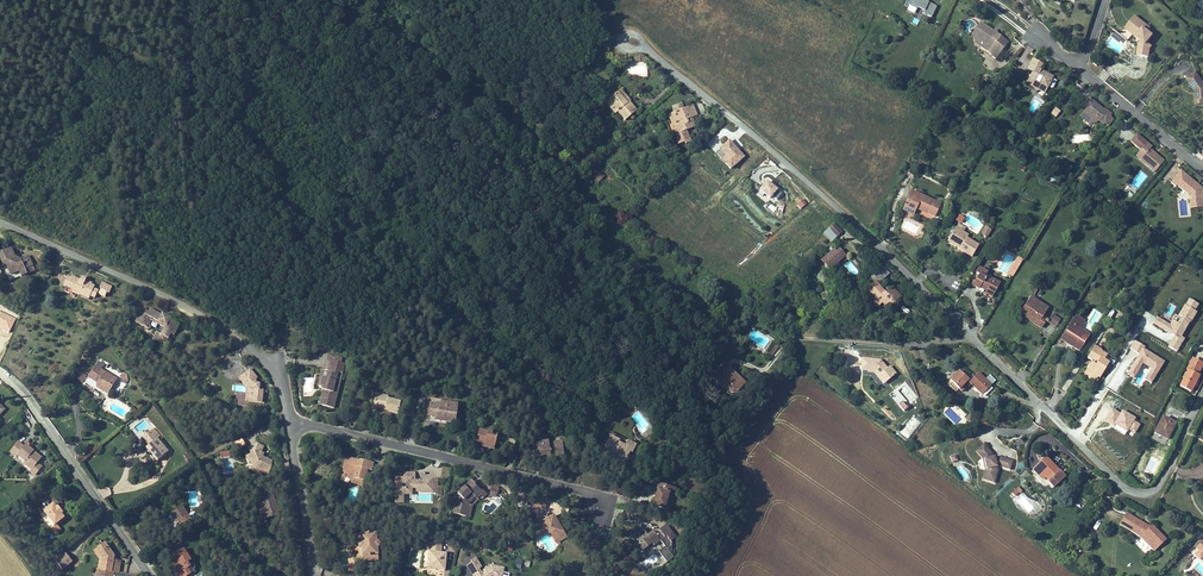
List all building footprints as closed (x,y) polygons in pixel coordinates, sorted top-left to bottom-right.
[(1075,2),(1079,4),(1075,11),(1078,13),(1086,0),(1076,0),(1075,2)] [(1075,2),(1073,1),(1069,8),(1075,11),(1079,4),(1075,2)] [(1146,34),(1142,30),(1131,43),(1139,50),(1145,55),(1147,53),(1137,45),(1146,34)] [(1156,43),(1146,34),(1137,45),(1147,53),(1145,55),(1147,56),(1144,59),(1142,71),(1154,73),(1155,64),(1157,62),(1153,58),(1159,51),(1154,46),(1156,43)] [(993,42),(989,40),(981,52),(984,58),(992,62),(987,51),(993,42)] [(1001,47),(993,42),(987,51),(992,62),(1007,72),(1017,56),(1004,49),(1004,50),(1000,48),(1001,47)] [(1139,50),(1131,43),(1126,49),(1133,55),(1139,50)] [(1051,73),(1041,68),(1035,77),(1040,80),(1034,91),(1042,96),(1043,99),(1045,98),(1047,98),(1049,94),(1053,97),(1056,92),(1057,93),(1058,90),(1057,90),(1060,85),(1055,82),(1054,83),(1047,79),(1048,78),(1051,73)] [(650,70),(646,71),(641,73),(640,79),(653,80),(655,75),(650,70)] [(1202,104),(1202,88),(1201,86),(1192,93),(1202,104)] [(625,92),(621,95),(632,107),(635,105),(636,103),(625,92)] [(610,107),(621,118),(624,115),(632,123),(643,113),(635,105),(632,107),(621,95),(610,107)] [(702,104),(694,107),(693,103),(681,107),(683,113),(681,114),(687,129),(681,131),(678,121),(673,123),(678,138),(683,137),(687,147),(693,145),(694,148),(700,146),(696,134),(703,131),(700,124),(697,124),(696,119),(702,117),(706,116),(702,104)] [(1056,117),(1061,111),(1055,106),(1050,113),(1056,117)] [(1104,114),(1096,107),(1089,115),(1094,118),(1091,123),(1095,126),(1096,133),(1103,133),(1104,131),(1106,131),(1110,134),(1112,133),(1115,136),(1121,129),(1117,126),(1119,124),(1112,118),(1111,120),(1107,116),(1105,119),(1103,117),(1104,117),(1104,114)] [(676,116),(678,121),(681,131),(687,129),(681,114),(676,116)] [(706,130),(702,117),(696,119),(697,124),(700,124),(703,131),(706,130)] [(1095,126),(1091,123),(1087,127),(1096,133),(1095,126)] [(1089,132),(1074,136),(1076,144),(1091,139),(1089,132)] [(729,139),(715,153),(732,169),(746,156),(729,139)] [(1149,152),(1140,163),(1145,167),(1145,171),(1157,181),(1166,170),(1158,164),(1157,165),(1156,163),(1157,162),(1152,158),(1154,156),(1149,152)] [(598,182),(605,176),(597,168),(590,174),(598,182)] [(1174,191),(1179,195),(1180,193),(1191,201),(1192,201),(1194,201),(1195,211),(1202,210),(1202,196),(1201,196),(1198,194),(1200,191),(1184,178),(1174,191)] [(770,199),(774,203),(783,193),(768,180),(756,194),(766,203),(770,199)] [(912,194),(924,200),(926,196),(914,190),(912,194)] [(918,211),(936,219),(941,208),(924,200),(912,194),(906,207),(917,214),(918,211)] [(803,198),(796,205),(801,209),(807,203),(803,198)] [(1192,201),(1193,215),(1202,215),(1202,210),(1195,211),(1194,201),(1192,201)] [(915,219),(917,214),(906,207),(904,213),(915,219)] [(955,220),(961,223),(964,217),(959,214),(955,220)] [(958,232),(952,242),(963,249),(962,251),(961,252),(974,260),(980,249),(968,241),(970,239),(958,232)] [(835,233),(830,237),(834,242),(839,237),(835,233)] [(844,241),(839,237),(834,242),(839,247),(844,241)] [(963,249),(952,242),(950,245),(962,251),(963,249)] [(2,251),(6,264),(10,263),(13,274),(22,272),(23,276),(33,273),(31,267),(35,266),(32,256),(24,258),(17,255),(15,247),(2,251)] [(820,271),(823,274),(836,264),(833,260),(820,271)] [(836,264),(823,274),(825,276),(824,277),(826,279),(827,278),(829,279),(841,269),(843,271),(848,268),(840,260),(836,264)] [(10,263),(6,264),(10,280),(23,276),(22,272),(13,274),(10,263)] [(1021,270),(1016,267),(1009,278),(1014,281),(1021,270)] [(885,272),(873,282),(876,286),(885,284),(891,280),(885,272)] [(74,292),(78,294),(84,280),(83,279),(75,276),(74,278),(71,286),(76,288),(74,292)] [(84,280),(78,294),(83,296),(84,296),(92,300),(93,297),(98,299),(101,291),(96,289),(97,286),(94,285),(94,283),(90,281),(90,282),(87,281),(84,280)] [(104,291),(102,297),(108,299),(110,294),(112,295),(115,289),(105,284),(103,288),(104,291)] [(977,296),(991,305),(996,293),(986,287),(985,289),(976,284),(969,295),(975,299),(977,296)] [(879,305),(876,307),(885,316),(889,312),(893,316),(898,311),(900,313),(908,305),(903,300),(900,303),(894,296),(889,300),(878,288),(869,296),(879,305)] [(896,293),(894,296),(900,303),(903,300),(896,293)] [(990,309),(991,305),(977,296),(975,299),(974,301),(990,309)] [(1184,337),(1183,337),(1198,303),(1185,297),(1173,324),(1155,317),(1152,325),(1173,334),(1168,347),(1178,351),(1184,337)] [(1052,311),(1033,300),(1023,317),(1045,331),(1051,322),(1047,319),(1052,311)] [(960,302),(954,311),(966,318),(971,309),(960,302)] [(885,316),(876,307),(874,310),(883,318),(885,316)] [(1093,309),(1088,319),(1096,323),(1101,313),(1093,309)] [(142,315),(139,323),(153,330),(152,334),(157,337),(159,334),(162,335),(160,339),(168,343),(172,334),(178,337),(183,325),(174,321),(175,319),(165,314),(165,315),(154,310),(153,314),(149,312),(146,317),(142,315)] [(1045,331),(1023,317),(1020,322),(1043,335),(1045,331)] [(1051,325),(1055,327),(1060,320),(1056,318),(1051,325)] [(1060,320),(1055,327),(1061,330),(1065,324),(1060,320)] [(1083,332),(1086,326),(1076,320),(1062,344),(1071,349),(1073,346),(1083,354),(1090,342),(1080,335),(1083,332)] [(1093,338),(1083,332),(1080,335),(1090,342),(1093,338)] [(780,345),(776,342),(768,352),(773,355),(780,345)] [(1152,383),(1164,358),(1132,342),(1129,349),(1137,353),(1126,374),(1134,378),(1141,364),(1149,368),(1144,379),(1152,383)] [(1073,346),(1071,349),(1069,352),(1080,359),(1083,354),(1073,346)] [(1107,360),(1094,352),(1089,362),(1095,366),(1090,374),(1092,375),(1090,381),(1096,385),(1099,379),(1103,382),(1110,369),(1104,365),(1107,360)] [(890,376),(896,374),(899,371),(895,365),(892,366),(891,368),(889,365),(890,363),(885,358),(865,357),(865,369),(870,369),(878,368),(882,373),(885,372),(890,376)] [(1110,369),(1113,364),(1107,360),(1104,365),(1110,369)] [(725,364),(722,368),(735,378),(737,375),(725,364)] [(1194,364),(1191,369),(1198,372),(1201,367),(1194,364)] [(98,366),(92,378),(101,383),(100,387),(112,394),(120,379),(98,366)] [(348,370),(344,370),(337,368),(333,367),(331,376),(342,378),(346,379),(348,370)] [(1191,369),(1188,376),(1190,376),(1181,392),(1192,398),(1200,382),(1200,381),(1202,374),(1202,368),(1201,367),(1198,372),(1191,369)] [(735,378),(722,368),(713,380),(725,390),(728,386),(732,389),(731,391),(741,391),(747,384),(737,375),(735,378)] [(886,382),(896,374),(890,376),(885,372),(882,373),(878,368),(870,369),(871,371),(877,371),(886,382)] [(73,377),(82,382),(87,375),(77,369),(73,377)] [(257,369),(254,371),(262,382),(262,381),(264,379),(257,369)] [(262,382),(254,371),(243,379),(253,393),(255,394),(254,406),(265,407),(268,389),(265,385),(263,385),(261,384),(261,383),(262,382)] [(975,377),(969,371),(955,385),(958,387),(965,394),(967,397),(975,389),(987,401),(997,391),(983,379),(978,382),(975,379),(975,377)] [(340,388),(342,378),(331,376),(330,380),(337,381),(336,387),(340,388)] [(304,377),(304,392),(312,392),(312,377),(304,377)] [(330,385),(330,380),(324,378),(321,393),(323,394),(325,384),(330,385)] [(344,389),(340,388),(336,387),(337,381),(330,380),(330,385),(325,384),(323,394),(326,397),(330,397),(326,412),(338,414),(344,389)] [(961,398),(965,394),(958,387),(954,391),(961,398)] [(386,409),(386,412),(399,415),(402,403),(390,401),(390,398),(375,396),(373,406),(386,409)] [(0,399),(0,417),(2,419),(9,411),(2,405),(4,402),(0,399)] [(443,403),(432,401),(430,413),(429,417),(432,420),(436,420),(435,423),(446,424),(446,423),(456,424),(458,407),(443,405),(443,403)] [(1102,422),(1125,434),(1127,429),(1135,433),(1140,424),(1134,420),(1135,417),(1121,410),(1120,412),(1110,407),(1102,422)] [(1155,440),(1161,443),(1162,440),(1170,444),(1177,430),(1164,423),(1155,440)] [(479,440),(485,442),(487,442),(487,446),(493,447),(498,444),(500,435),(494,434),(494,431),(481,428),(479,440)] [(156,431),(148,437),(154,447),(151,450),(161,463),(173,454),(156,431)] [(543,437),(547,437),(546,435),(536,438),(527,450),(538,458),(539,456),(531,449),(538,441),(539,442),(543,437)] [(560,437),(547,437),(543,437),(539,442),(538,441),(531,449),(539,456),(543,451),(547,453),(549,453),(549,450),(561,450),(560,437)] [(611,437),(604,451),(617,457),(615,461),(627,467),(630,459),(628,458),(631,451),(633,452),(636,445),(628,441),(625,447),(618,444),(619,441),(611,437)] [(23,453),(31,459),(29,462),(37,468),(48,456),(32,442),(23,453)] [(987,447),(984,443),(976,450),(982,458),(984,469),(982,479),(983,479),(986,469),(984,457),(981,452),(987,447)] [(263,451),(259,444),(254,446),(255,447),(252,450),(253,453),(253,457),(250,460),(253,464),(256,469),(259,469),(261,467),(264,471),(263,474),(268,475),(269,473),(274,473),(276,465),(276,464),(276,459),(267,457),(264,456),(263,451)] [(265,446),(259,444),(263,451),(264,456),(267,457),(268,453),(264,453),(265,446)] [(993,453),(987,447),(981,452),(984,457),(986,469),(983,479),(994,482),(997,470),(997,467),(1000,467),(1011,470),(1013,460),(1000,457),(995,458),(995,456),(993,457),(993,453)] [(956,454),(950,456),(952,462),(958,460),(956,454)] [(1047,454),(1031,468),(1040,478),(1044,475),(1048,479),(1046,481),(1050,486),(1064,473),(1047,454)] [(368,469),(373,470),(374,462),(364,460),(364,461),(349,458),(345,473),(348,474),(353,480),(353,483),(365,486),(368,469)] [(256,469),(253,464),(250,466),(250,470),(263,474),(264,471),(261,467),(259,469),(256,469)] [(1040,478),(1031,468),(1029,470),(1042,485),(1045,483),(1049,487),(1050,486),(1046,481),(1048,479),(1044,475),(1040,478)] [(418,493),(435,492),(434,478),(422,479),(421,480),(417,480),(416,473),(405,474),(405,479),(397,479),(397,487),(403,487),(403,485),(409,485),(408,490),(404,490),(405,495),(414,495),(414,486),(418,486),(418,493)] [(434,478),(435,492),(435,496),(444,496),(444,491),(439,491),(438,485),(438,478),(434,478)] [(479,494),(481,491),(476,486),(477,484),(473,481),(466,488),(464,486),(458,494),(461,496),(458,498),(454,514),(467,516),(470,503),(466,501),(472,495),(475,498),(479,494)] [(664,508),(668,492),(666,491),(667,485),(654,482),(652,487),(655,489),(651,505),(664,508)] [(666,491),(668,492),(674,493),(675,487),(667,485),(666,491)] [(521,486),(518,500),(530,502),(532,488),(521,486)] [(1015,498),(1028,512),(1036,505),(1022,490),(1015,498)] [(466,501),(470,503),(475,498),(472,495),(466,501)] [(545,498),(537,495),(535,505),(543,507),(545,498)] [(276,498),(259,502),(264,521),(280,517),(276,498)] [(48,510),(58,523),(60,525),(62,523),(70,517),(67,513),(69,512),(63,505),(61,507),(57,502),(48,510)] [(194,521),(183,504),(171,512),(182,528),(194,521)] [(539,522),(537,517),(534,519),(534,522),(537,527),(548,530),(558,545),(561,543),(559,539),(566,536),(556,520),(548,517),(539,522)] [(1132,518),(1124,528),(1145,544),(1144,545),(1158,558),(1162,554),(1159,551),(1162,548),(1165,551),(1169,547),(1156,534),(1154,536),(1150,533),(1150,532),(1132,518)] [(60,525),(58,523),(55,526),(59,532),(65,527),(62,523),(60,525)] [(646,536),(644,534),(641,537),(638,534),(628,533),(625,535),(624,541),(625,544),(637,545),(642,550),(652,543),(654,545),(659,541),(665,549),(669,547),(671,543),(670,540),(673,538),(664,526),(660,529),(656,529),(653,531),(651,531),(646,536)] [(359,547),(360,554),(377,553),(376,544),(378,541),(376,537),(376,530),(359,531),(359,538),(360,538),(360,546),(359,547)] [(594,534),(590,548),(598,550),(603,537),(594,534)] [(95,549),(98,554),(97,566),(119,570),(121,560),(114,559),(115,549),(110,548),(105,541),(95,549)] [(429,541),(428,559),(435,568),(444,569),(445,553),(441,552),(440,549),(440,542),(429,541)] [(177,563),(179,566),(177,568),(176,569),(181,575),(186,575),(192,572),(188,567),(190,566),(187,561),(189,560),(191,558),(184,547),(174,554),(179,562),(177,563)] [(63,570),(73,561),(63,550),(53,559),(63,570)] [(504,566),(491,564),(481,570),(482,566),(477,558),(472,557),(472,562),(467,565),(472,574),(472,575),(503,575),(504,566)] [(515,567),(521,568),(523,559),(517,558),(515,567)] [(196,570),(189,560),(187,561),(190,566),(188,567),(192,572),(196,570)]
